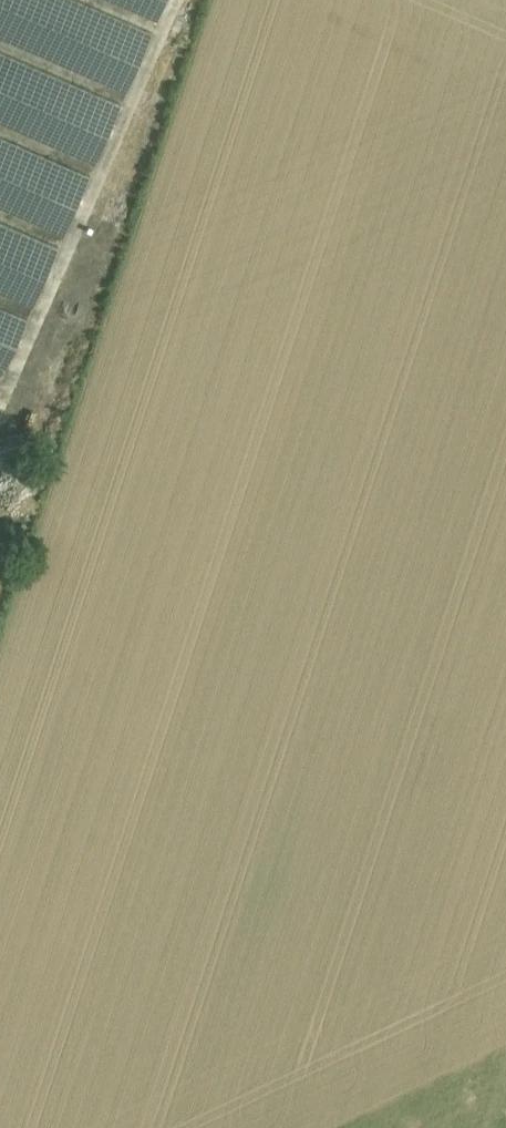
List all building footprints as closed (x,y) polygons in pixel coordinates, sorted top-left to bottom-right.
[(5,167),(51,185),(64,151),(0,126),(0,181),(5,167)]
